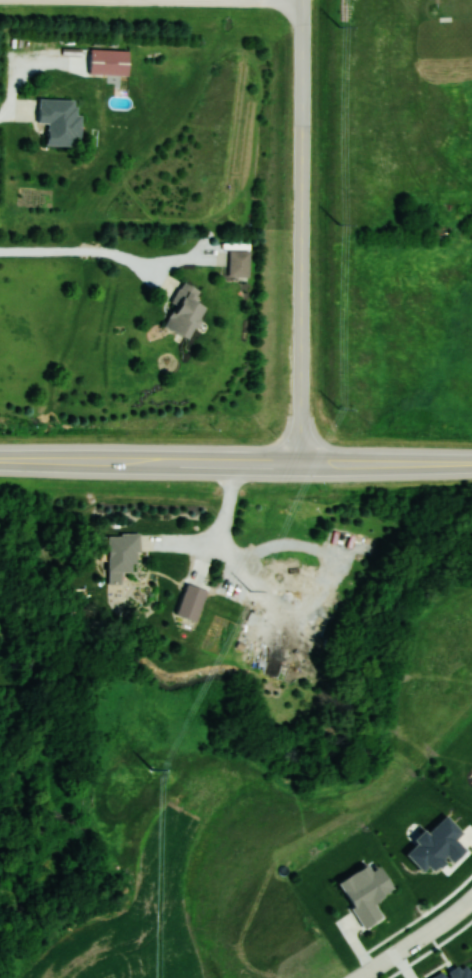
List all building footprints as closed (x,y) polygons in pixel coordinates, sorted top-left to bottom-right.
[(127,76),(127,50),(88,50),(88,76),(127,76)] [(37,124),(47,124),(46,146),(78,147),(79,115),(75,115),(75,100),(38,99),(37,124)] [(249,251),(228,251),(227,277),(248,277),(249,251)] [(161,327),(187,340),(203,308),(193,303),(199,291),(183,283),(161,327)] [(136,533),(108,533),(108,571),(136,571),(136,533)] [(176,616),(197,621),(205,589),(185,583),(176,616)]
